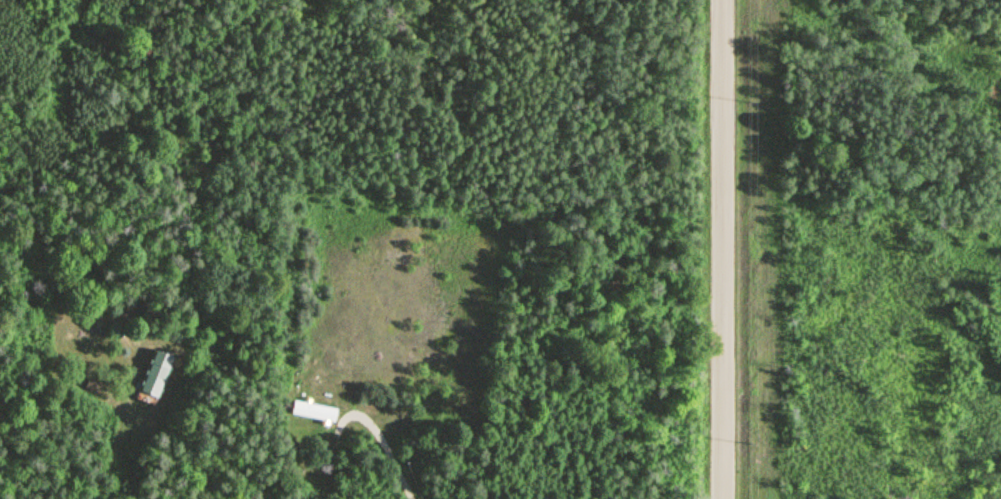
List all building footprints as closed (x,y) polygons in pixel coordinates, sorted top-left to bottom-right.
[(190,348),(188,355),(194,356),(196,349),(190,348)] [(172,356),(156,397),(140,390),(156,350),(172,356)] [(103,383),(98,393),(85,387),(89,377),(103,383)] [(294,400),(291,413),(335,422),(337,408),(294,400)]
